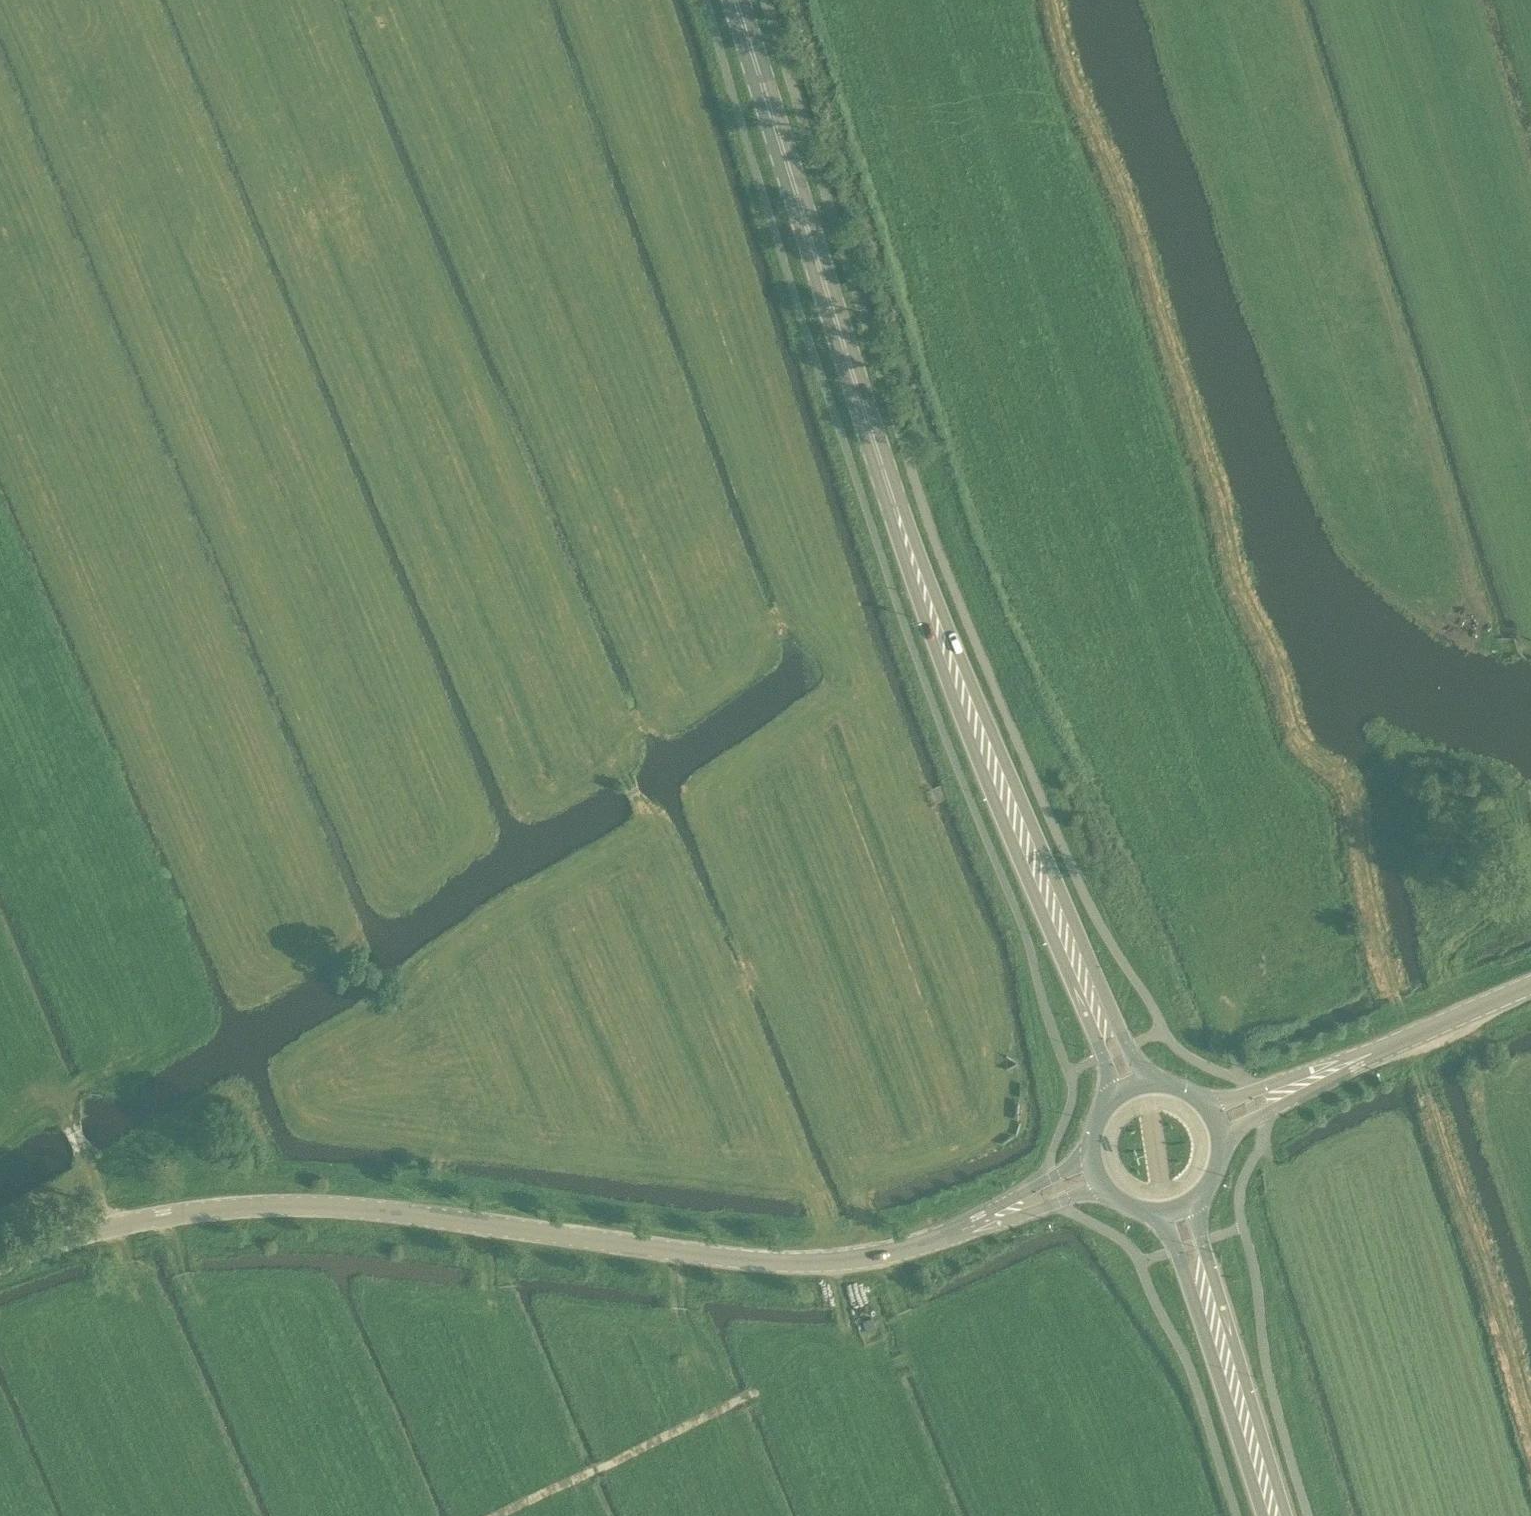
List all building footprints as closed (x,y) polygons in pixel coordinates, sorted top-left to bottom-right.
[(869,1336),(879,1332),(872,1317),(863,1321),(869,1336)]
